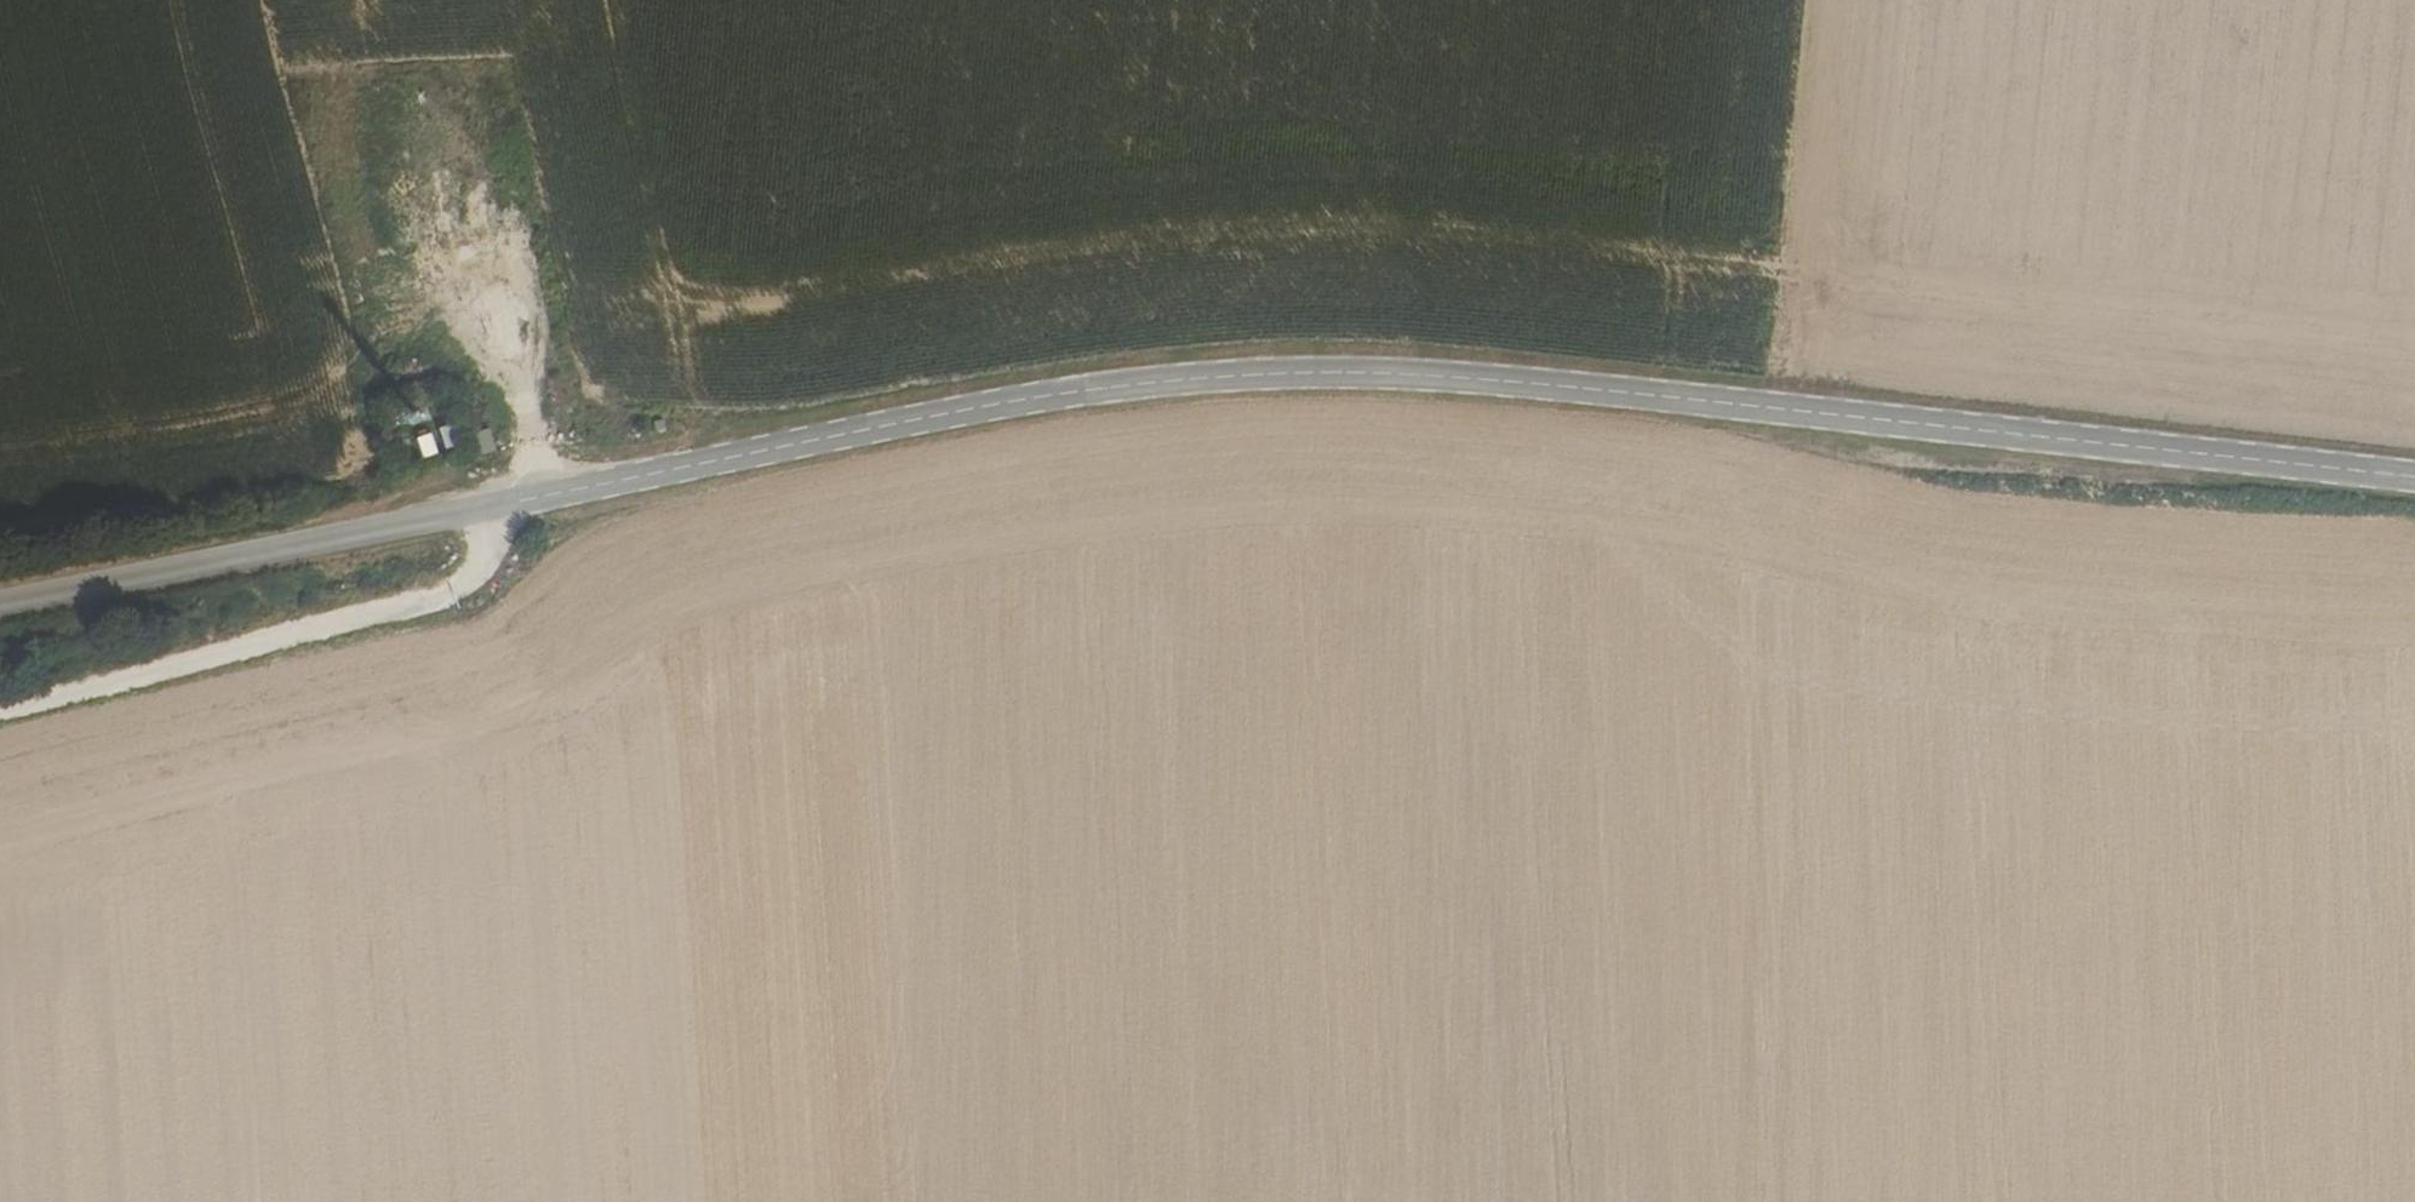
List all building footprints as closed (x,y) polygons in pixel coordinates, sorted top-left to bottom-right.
[(429,460),(446,455),(439,433),(423,437),(429,460)]
